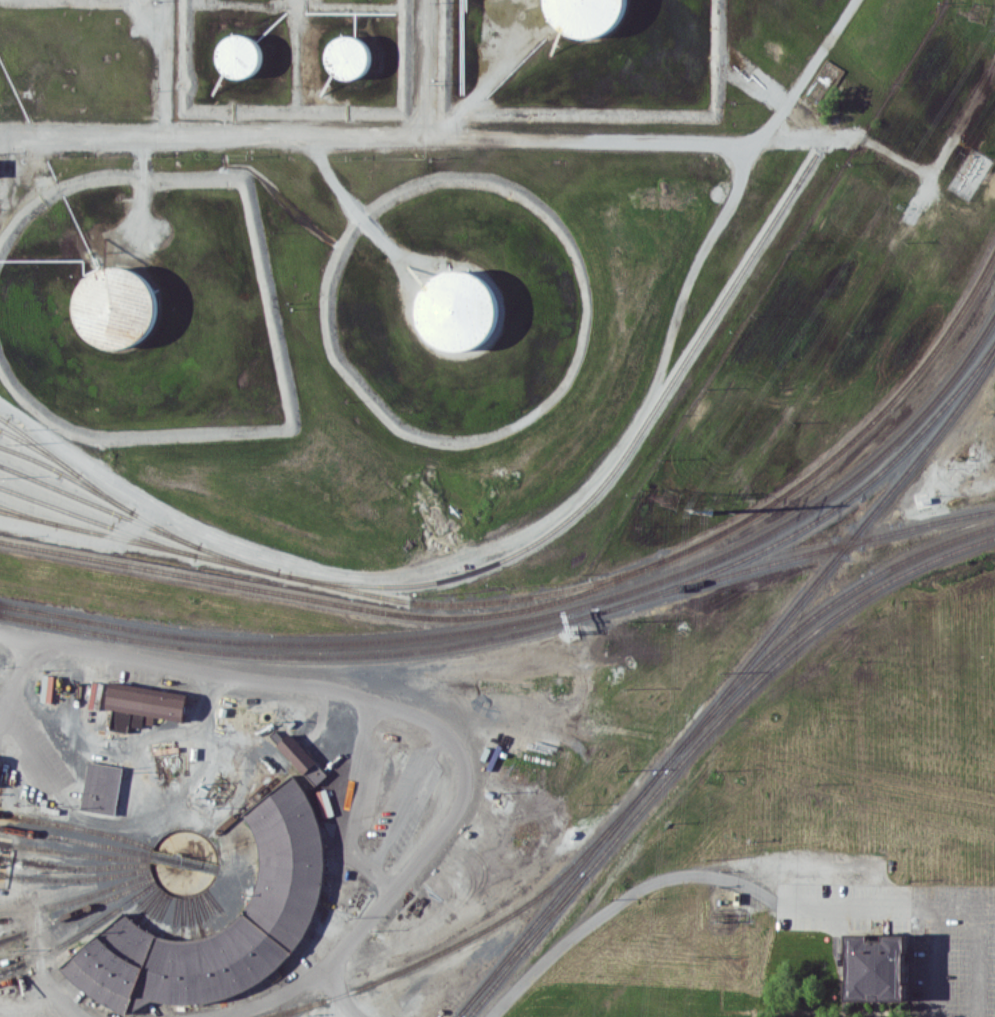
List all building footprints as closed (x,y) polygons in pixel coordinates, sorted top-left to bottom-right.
[(543,5),(543,0),(627,0),(626,9),(619,22),(609,32),(596,37),(582,39),(569,36),(557,29),(548,18),(543,5)] [(246,30),(239,29),(231,30),(224,34),(218,40),(215,47),(215,55),(217,63),(222,70),(228,74),(236,76),(244,76),(251,73),(256,68),(260,62),(262,54),(261,47),(258,40),(253,34),(246,30)] [(333,36),(340,33),(347,31),(355,32),(362,36),(367,42),(370,49),(371,57),(368,65),(363,71),(356,75),(349,77),(342,76),(336,73),(330,69),(327,63),(325,55),(326,48),(329,42),(333,36)] [(412,278),(423,268),(437,262),(452,260),(467,264),(479,273),(488,285),(493,299),(493,314),(487,328),(478,340),(465,347),(451,351),(436,349),(423,343),(412,333),(405,320),(403,305),(405,291),(412,278)] [(99,268),(114,264),(129,265),(142,272),(153,282),(160,296),(161,311),(160,319),(153,332),(143,343),(129,349),(114,350),(102,348),(89,340),(80,328),(75,314),(75,299),(81,285),(91,273),(99,268)] [(110,681),(193,695),(192,700),(186,699),(182,721),(145,714),(142,728),(127,725),(125,731),(109,728),(112,707),(105,706),(110,681)] [(265,734),(274,725),(284,735),(289,731),(316,760),(329,775),(317,785),(306,773),(303,775),(276,745),(265,734)] [(89,760),(123,767),(115,813),(81,807),(89,760)] [(245,814),(247,817),(250,822),(255,832),(257,836),(258,842),(260,846),(260,850),(261,863),(259,878),(255,893),(243,912),(230,923),(222,929),(217,931),(213,933),(204,936),(194,938),(182,939),(172,938),(161,935),(152,931),(143,927),(136,921),(129,915),(125,911),(95,937),(60,967),(76,983),(88,992),(103,1002),(117,1010),(127,1014),(138,1008),(152,1000),(171,1003),(180,1003),(198,1003),(213,1000),(229,996),(253,985),(278,968),(292,951),(304,937),(311,923),(317,908),(321,892),(325,863),(323,842),(320,825),(314,806),(307,791),(294,774),(245,814)] [(906,1001),(906,934),(884,934),(884,940),(873,940),(873,934),(847,934),(847,1001),(906,1001)]
